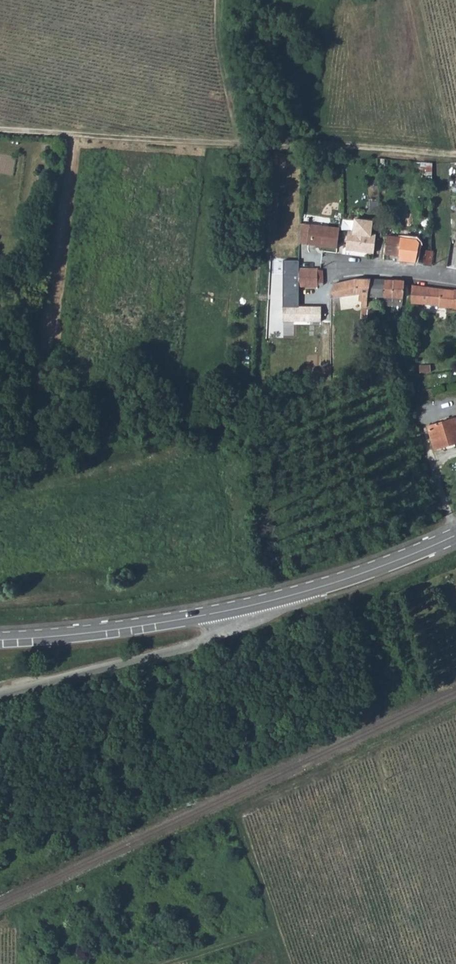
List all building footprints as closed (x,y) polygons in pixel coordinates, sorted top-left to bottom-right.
[(387,159),(376,158),(377,166),(387,167),(387,159)] [(431,163),(421,162),(421,168),(427,169),(427,181),(431,181),(431,163)] [(349,232),(346,250),(374,255),(376,236),(371,236),(373,223),(356,220),(354,233),(349,232)] [(339,228),(301,223),(300,244),(337,249),(339,228)] [(387,239),(385,256),(400,257),(400,262),(417,265),(419,243),(387,239)] [(425,253),(424,266),(432,267),(433,252),(430,252),(425,253)] [(300,305),(300,286),(300,268),(300,260),(284,260),(284,321),(322,321),(322,307),(303,306),(303,310),(298,310),(298,305),(300,305)] [(300,268),(300,286),(318,286),(322,285),(322,269),(300,268)] [(355,279),(329,284),(330,298),(358,292),(358,299),(361,301),(361,305),(366,305),(366,303),(366,296),(369,280),(355,279)] [(369,280),(366,296),(383,297),(383,307),(400,307),(403,283),(369,280)] [(411,288),(411,305),(413,305),(436,307),(437,309),(452,310),(453,290),(411,288)] [(410,386),(401,387),(403,396),(412,394),(410,386)] [(454,419),(426,427),(433,452),(455,445),(455,428),(454,419)]
